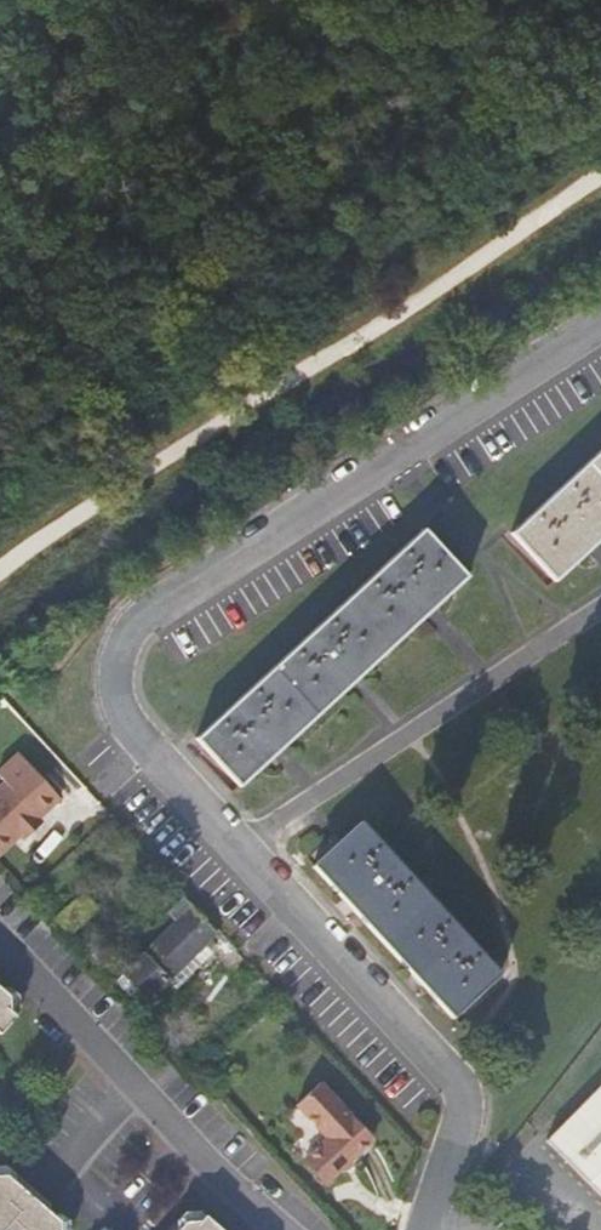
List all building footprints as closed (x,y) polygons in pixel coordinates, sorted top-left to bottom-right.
[(510,533),(555,582),(600,539),(600,448),(510,533)] [(468,576),(424,528),(196,737),(239,785),(468,576)] [(18,755),(0,771),(0,779),(4,783),(0,788),(0,855),(15,840),(33,823),(60,799),(18,755)] [(501,974),(361,822),(313,866),(452,1017),(501,974)] [(39,828),(33,823),(15,840),(21,846),(39,828)] [(180,902),(168,914),(175,922),(124,970),(150,998),(214,938),(180,902)] [(18,1004),(0,989),(0,1025),(18,1004)] [(297,1107),(326,1138),(304,1159),(327,1183),(374,1139),(322,1085),(297,1107)] [(546,1143),(600,1198),(600,1088),(546,1143)] [(0,1173),(0,1229),(66,1229),(0,1173)] [(190,1217),(178,1229),(205,1229),(190,1217)]
